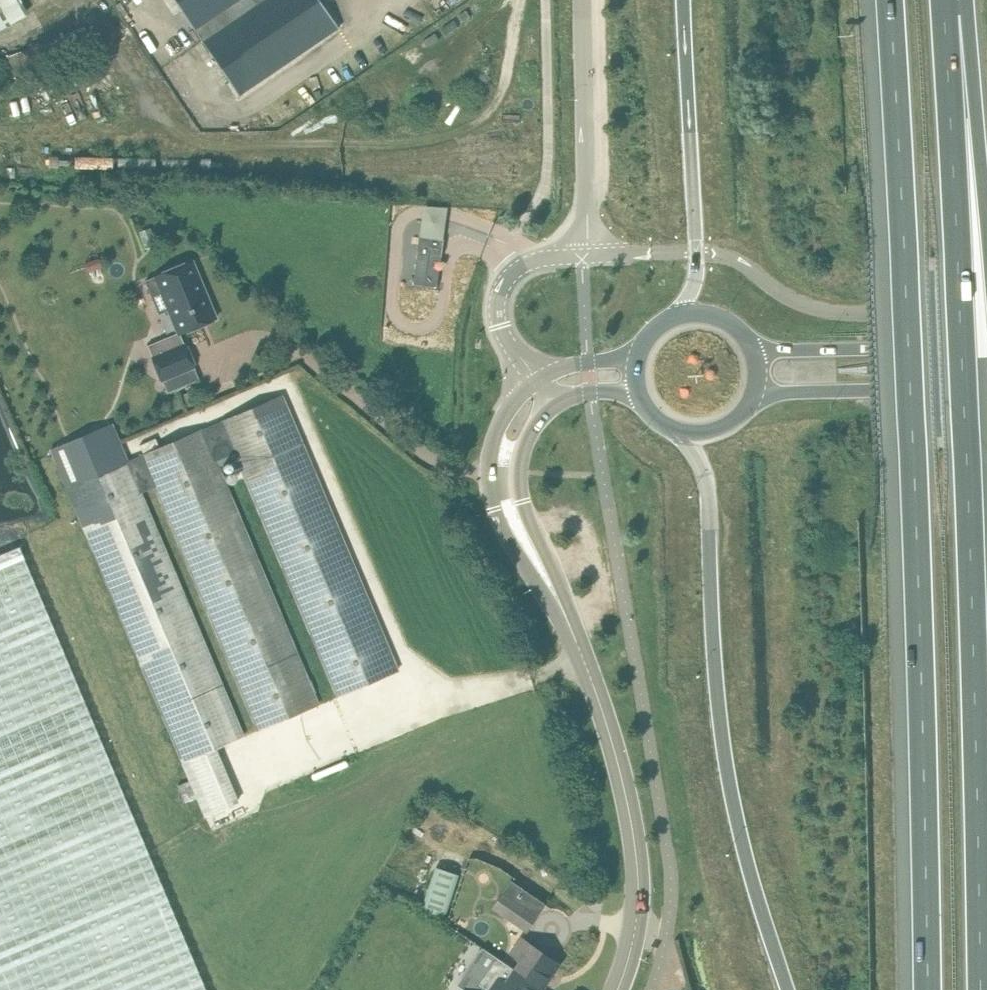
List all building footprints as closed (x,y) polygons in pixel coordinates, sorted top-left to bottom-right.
[(5,26),(50,0),(0,0),(0,18),(5,26)] [(321,0),(175,0),(239,95),(340,27),(321,0)] [(421,235),(414,283),(438,286),(445,239),(421,235)] [(216,318),(192,260),(145,280),(160,315),(169,311),(178,334),(216,318)] [(194,366),(185,344),(152,357),(161,380),(162,379),(167,392),(199,378),(194,366)] [(282,395),(128,460),(113,423),(50,449),(207,819),(242,804),(218,748),(243,737),(141,493),(153,489),(256,731),(320,704),(228,487),(243,479),(336,698),(399,671),(282,395)] [(19,546),(0,554),(0,989),(206,989),(19,546)] [(426,908),(446,916),(460,877),(439,869),(426,908)] [(493,907),(528,931),(539,914),(505,891),(493,907)] [(559,963),(520,936),(509,952),(520,960),(515,968),(497,957),(478,985),(486,989),(542,989),(546,984),(544,983),(547,978),(548,979),(549,979),(559,963)]
